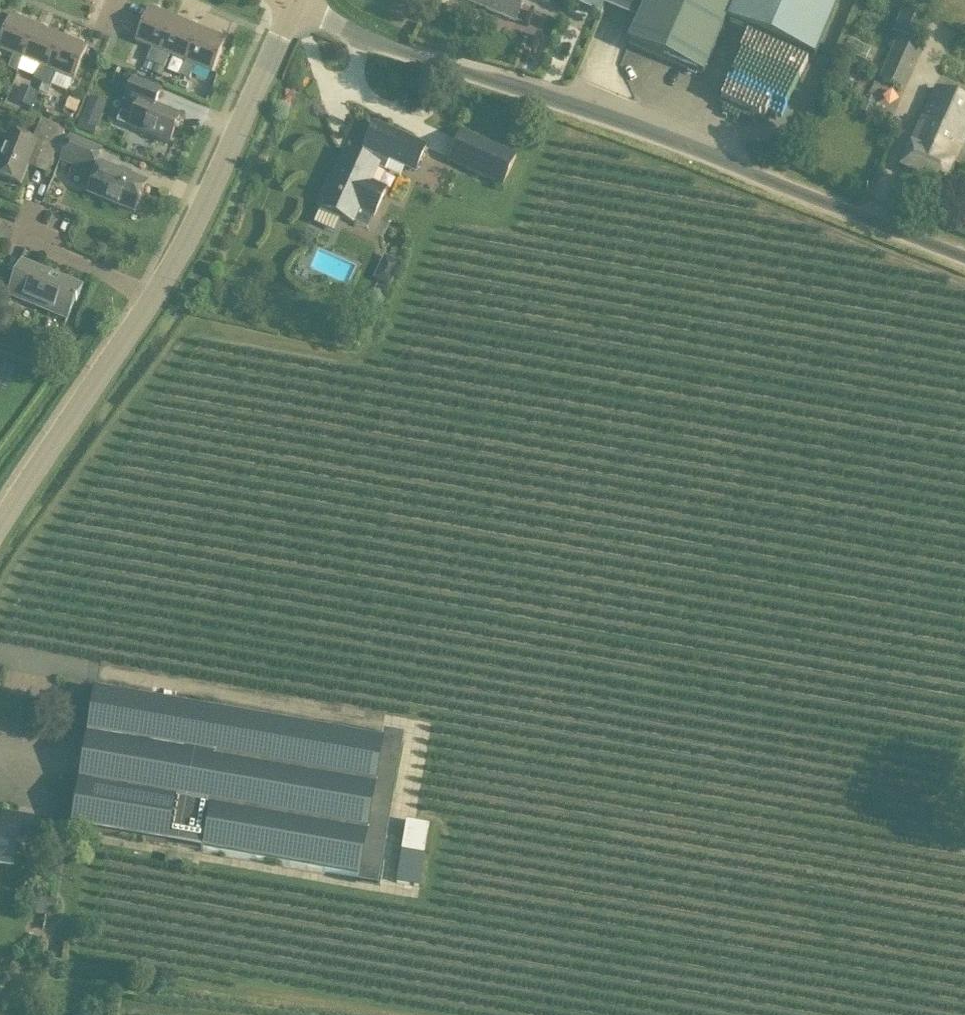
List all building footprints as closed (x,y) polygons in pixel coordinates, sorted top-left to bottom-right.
[(515,22),(524,0),(461,0),(515,22)] [(566,7),(599,21),(608,0),(569,0),(566,7)] [(647,7),(630,48),(702,78),(726,22),(814,59),(839,0),(628,0),(647,7)] [(916,37),(925,16),(903,7),(895,28),(916,37)] [(156,66),(174,21),(146,9),(132,43),(151,50),(146,62),(156,66)] [(22,62),(35,28),(8,18),(0,38),(0,53),(12,58),(8,70),(17,74),(22,62)] [(156,66),(164,69),(169,58),(185,64),(199,31),(174,21),(156,66)] [(33,80),(42,84),(60,39),(35,28),(22,62),(38,68),(33,80)] [(211,75),(225,42),(199,31),(185,64),(180,76),(189,80),(194,68),(211,75)] [(921,45),(900,35),(879,78),(901,88),(921,45)] [(72,82),(85,49),(60,39),(42,84),(50,88),(55,76),(72,82)] [(772,45),(751,96),(762,101),(783,50),(772,45)] [(133,117),(121,112),(117,122),(129,127),(128,129),(167,145),(179,117),(154,107),(161,91),(132,80),(125,99),(138,104),(133,117)] [(16,81),(9,99),(33,108),(40,90),(16,81)] [(936,89),(900,169),(942,188),(953,164),(952,164),(964,135),(964,102),(936,89)] [(91,96),(79,128),(98,135),(110,103),(91,96)] [(27,168),(31,158),(50,166),(54,156),(59,158),(68,137),(63,135),(65,130),(41,120),(32,142),(8,132),(0,153),(0,177),(20,185),(27,168)] [(384,172),(389,161),(398,165),(414,173),(426,147),(374,124),(363,150),(364,150),(360,158),(345,152),(332,180),(331,179),(318,209),(353,224),(356,218),(358,212),(374,219),(387,190),(372,183),(378,169),(384,172)] [(516,157),(461,132),(446,163),(503,188),(516,157)] [(103,149),(70,136),(59,162),(91,176),(103,149)] [(134,214),(146,186),(99,168),(88,195),(134,214)] [(386,254),(376,278),(392,285),(402,261),(386,254)] [(82,290),(22,264),(8,296),(68,321),(75,305),(76,306),(82,290)] [(357,889),(379,892),(405,742),(384,738),(383,744),(95,692),(70,828),(359,880),(357,889)] [(39,821),(2,814),(0,824),(0,868),(13,870),(17,845),(34,848),(39,821)] [(420,887),(431,827),(407,823),(396,883),(420,887)] [(54,918),(57,903),(38,900),(35,915),(54,918)]
